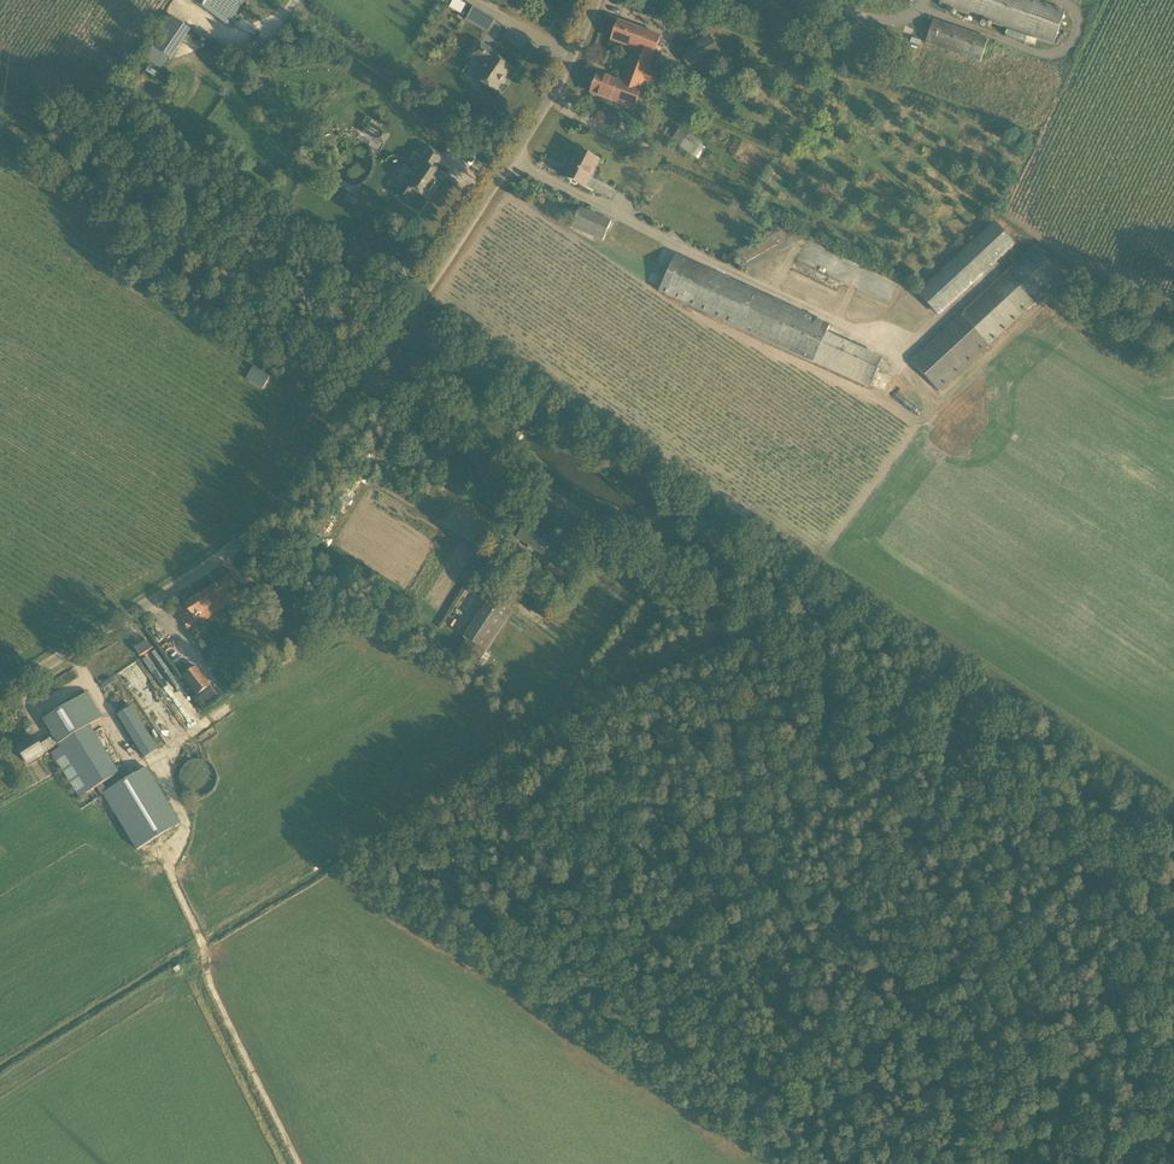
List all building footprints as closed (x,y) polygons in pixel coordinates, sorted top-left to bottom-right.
[(228,26),(245,0),(189,0),(228,26)] [(463,3),(457,0),(453,0),(449,7),(462,14),(467,6),(463,3)] [(1053,45),(1065,12),(1031,0),(941,0),(939,5),(1053,45)] [(802,14),(788,26),(797,36),(811,25),(802,14)] [(170,60),(190,30),(172,17),(151,47),(170,60)] [(488,17),(481,29),(489,33),(496,21),(488,17)] [(933,20),(929,33),(925,45),(980,63),(989,39),(933,20)] [(610,41),(634,49),(653,56),(654,57),(661,37),(618,21),(610,41)] [(679,54),(686,65),(690,72),(721,54),(710,36),(679,54)] [(497,54),(483,45),(481,44),(473,56),(488,66),(478,81),(495,93),(512,69),(495,57),(497,54)] [(653,56),(634,49),(623,79),(627,81),(627,83),(642,89),(641,88),(653,56)] [(627,81),(623,79),(622,81),(618,80),(617,82),(598,75),(591,94),(634,110),(642,89),(627,83),(627,81)] [(421,119),(428,111),(417,101),(410,108),(421,119)] [(372,121),(366,117),(363,122),(369,125),(372,121)] [(681,127),(671,140),(699,160),(708,147),(681,127)] [(434,170),(438,165),(443,158),(431,149),(417,171),(418,172),(408,186),(405,184),(397,197),(407,204),(415,192),(426,199),(442,175),(434,170)] [(586,189),(600,162),(579,151),(572,166),(570,165),(564,177),(586,189)] [(344,199),(348,191),(340,187),(336,194),(344,199)] [(349,218),(356,208),(333,193),(326,204),(349,218)] [(349,202),(355,207),(358,202),(353,198),(349,202)] [(611,221),(580,208),(572,227),(603,241),(611,221)] [(939,317),(1016,246),(994,222),(917,294),(939,317)] [(1033,247),(910,361),(939,393),(1062,279),(1033,247)] [(869,388),(882,360),(882,358),(827,333),(830,326),(675,255),(658,293),(869,388)] [(261,387),(273,394),(282,380),(270,372),(261,387)] [(371,461),(382,444),(374,439),(363,456),(365,457),(371,461)] [(361,482),(374,463),(371,461),(365,457),(353,477),(361,482)] [(440,474),(445,466),(439,462),(434,469),(440,474)] [(448,469),(443,476),(451,482),(456,475),(448,469)] [(468,495),(479,479),(470,473),(459,489),(468,495)] [(328,507),(312,531),(319,536),(336,513),(328,507)] [(542,556),(554,537),(529,521),(517,540),(542,556)] [(546,572),(565,584),(572,574),(552,562),(546,572)] [(229,576),(186,603),(199,624),(225,607),(222,602),(239,592),(229,576)] [(490,656),(485,653),(513,612),(491,597),(464,638),(466,640),(456,655),(480,672),(482,669),(484,670),(491,660),(489,659),(490,656)] [(291,628),(290,647),(303,648),(304,642),(304,635),(305,629),(291,628)] [(147,642),(135,649),(140,658),(152,650),(147,642)] [(195,665),(181,675),(196,695),(209,684),(195,665)] [(121,773),(91,725),(102,718),(87,694),(87,693),(44,720),(54,736),(39,745),(35,738),(18,749),(28,764),(59,745),(62,749),(53,754),(80,798),(97,788),(103,784),(121,773)] [(158,749),(137,717),(131,707),(118,716),(144,758),(158,749)] [(108,793),(103,784),(97,788),(102,797),(104,796),(137,851),(181,824),(148,769),(108,793)]
